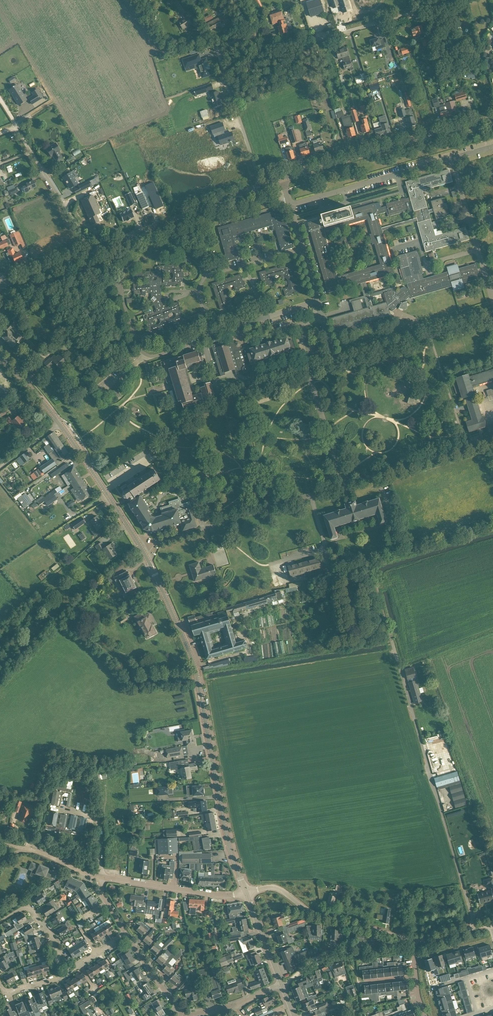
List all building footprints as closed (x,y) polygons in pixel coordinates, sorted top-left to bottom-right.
[(192,24),(185,13),(189,10),(186,6),(183,0),(178,0),(174,2),(185,19),(179,22),(181,25),(183,29),(192,24)] [(322,0),(318,0),(308,3),(312,16),(326,12),(322,0)] [(340,1),(341,5),(343,12),(351,10),(348,0),(343,0),(340,1)] [(272,19),(273,24),(277,23),(278,23),(277,22),(281,21),(285,20),(284,19),(283,16),(283,15),(282,11),(282,10),(275,12),(270,14),(272,19)] [(227,16),(227,15),(226,15),(224,16),(225,17),(223,18),(222,16),(208,24),(211,30),(229,20),(226,16),(227,16)] [(285,21),(281,22),(282,26),(279,27),(281,34),(287,32),(287,30),(292,28),(290,23),(288,24),(287,20),(285,21)] [(413,34),(414,36),(417,35),(418,35),(419,39),(425,37),(423,31),(422,26),(415,28),(416,29),(412,30),(413,34)] [(372,47),(376,46),(377,50),(385,47),(385,44),(381,45),(379,38),(370,41),(372,47)] [(430,38),(422,41),(424,47),(432,45),(430,38)] [(401,49),(398,51),(399,55),(403,54),(403,55),(410,52),(408,46),(401,49)] [(353,66),(352,67),(346,48),(336,51),(338,56),(339,59),(343,57),(345,63),(343,63),(345,69),(350,68),(351,71),(354,70),(353,66)] [(199,55),(184,60),(186,67),(189,66),(190,69),(199,66),(200,67),(203,77),(211,74),(209,69),(210,69),(209,66),(208,66),(206,59),(200,61),(199,55)] [(473,70),(466,72),(468,79),(475,77),(473,70)] [(361,76),(355,77),(357,84),(364,82),(366,82),(364,73),(360,74),(361,76)] [(381,89),(377,78),(369,81),(368,81),(369,85),(371,92),(381,89)] [(14,87),(13,87),(12,87),(13,88),(9,90),(19,105),(27,100),(17,85),(14,87)] [(207,85),(194,90),(196,96),(209,91),(207,85)] [(408,92),(405,85),(401,86),(407,107),(412,106),(407,92),(408,92)] [(34,96),(37,101),(43,98),(37,89),(32,93),(34,96)] [(218,91),(209,94),(211,98),(214,108),(222,105),(220,98),(218,91)] [(457,100),(467,98),(465,92),(455,95),(457,100)] [(449,116),(456,114),(455,108),(456,108),(455,103),(454,101),(446,103),(447,110),(449,116)] [(445,110),(444,107),(439,108),(440,112),(442,118),(449,116),(447,110),(445,110)] [(341,112),(340,108),(334,110),(337,119),(344,117),(343,111),(341,112)] [(201,111),(203,118),(210,116),(208,109),(201,111)] [(406,116),(407,119),(408,122),(409,127),(416,125),(415,120),(414,117),(413,117),(412,112),(411,109),(405,110),(406,116)] [(363,133),(370,131),(366,118),(368,117),(368,115),(362,117),(363,120),(364,125),(361,125),(363,133)] [(342,119),(345,130),(347,130),(349,137),(356,135),(353,128),(350,117),(342,119)] [(306,131),(311,130),(308,119),(303,121),(306,131)] [(380,122),(384,134),(391,132),(389,127),(388,124),(387,120),(383,122),(381,122),(380,122)] [(377,136),(384,134),(380,122),(373,124),(377,136)] [(223,123),(211,127),(213,135),(214,135),(217,134),(220,141),(221,146),(235,142),(232,133),(225,135),(224,131),(226,131),(223,123)] [(293,143),(298,142),(294,130),(290,131),(293,143)] [(280,144),(289,142),(292,141),(291,135),(278,139),(280,144)] [(314,148),(316,152),(320,151),(322,151),(324,150),(322,144),(323,143),(322,138),(320,138),(317,139),(319,144),(314,145),(314,148)] [(232,148),(234,156),(246,153),(243,141),(236,143),(237,146),(232,148)] [(308,147),(307,142),(304,143),(300,144),(299,145),(300,149),(302,156),(310,154),(308,147)] [(63,159),(59,151),(60,151),(55,143),(46,149),(51,156),(52,156),(57,163),(63,159)] [(290,152),(289,147),(285,148),(287,153),(289,160),(295,158),(293,151),(290,152)] [(11,149),(1,154),(3,160),(13,156),(11,149)] [(410,197),(411,202),(414,211),(415,211),(416,215),(417,218),(418,221),(418,223),(417,223),(426,252),(433,250),(433,252),(436,251),(436,249),(469,240),(467,230),(466,227),(462,228),(443,234),(436,236),(434,230),(431,219),(429,213),(434,212),(436,220),(447,216),(445,211),(444,204),(442,198),(431,201),(433,209),(428,210),(427,207),(423,190),(453,182),(451,177),(451,174),(450,172),(449,169),(419,178),(406,182),(407,186),(407,187),(410,197)] [(72,173),(64,177),(71,188),(79,184),(72,173)] [(3,183),(0,177),(0,189),(13,182),(15,181),(14,179),(11,180),(11,179),(3,183)] [(25,193),(29,191),(33,189),(33,188),(36,187),(34,181),(26,184),(22,185),(25,193)] [(79,187),(81,191),(92,186),(89,181),(79,187)] [(153,183),(145,186),(150,196),(148,197),(152,205),(153,205),(155,209),(163,206),(153,183)] [(130,192),(125,195),(130,206),(135,204),(130,192)] [(142,192),(137,195),(143,209),(148,207),(142,192)] [(79,199),(92,227),(99,224),(96,216),(100,214),(92,193),(79,199)] [(376,209),(378,215),(387,212),(388,217),(408,211),(406,203),(411,202),(410,197),(402,200),(402,199),(400,200),(400,199),(399,200),(395,201),(395,202),(387,205),(387,204),(386,204),(387,206),(376,209)] [(328,293),(361,284),(364,294),(369,293),(366,282),(395,274),(382,231),(414,222),(418,221),(417,218),(382,228),(378,215),(376,209),(375,203),(352,210),(351,207),(345,209),(333,212),(331,213),(322,216),(322,219),(308,223),(328,293)] [(120,214),(123,222),(127,220),(127,221),(131,220),(130,219),(134,217),(131,209),(127,211),(126,210),(120,212),(121,214),(120,214)] [(276,230),(280,245),(292,241),(283,209),(218,228),(228,262),(240,258),(235,241),(239,240),(236,236),(272,226),(272,231),(276,230)] [(15,247),(22,243),(18,235),(17,232),(10,235),(15,247)] [(8,246),(8,245),(6,240),(0,242),(0,249),(8,246)] [(282,251),(289,249),(294,247),(292,241),(280,245),(282,251)] [(23,259),(21,255),(20,253),(16,255),(13,248),(7,250),(9,253),(7,254),(10,261),(14,260),(15,262),(19,261),(20,262),(23,261),(23,259)] [(369,295),(369,293),(364,294),(364,296),(349,300),(350,303),(351,302),(354,311),(331,318),(335,332),(352,327),(353,330),(354,329),(354,330),(355,331),(356,331),(357,331),(358,331),(359,330),(359,329),(359,328),(360,327),(360,325),(366,323),(367,326),(368,325),(368,326),(369,326),(369,327),(370,327),(371,327),(372,327),(373,326),(374,325),(374,324),(373,324),(374,323),(374,321),(391,316),(389,309),(390,308),(393,311),(398,307),(399,309),(405,310),(407,308),(407,302),(406,300),(411,296),(411,298),(452,286),(454,291),(464,288),(463,283),(481,278),(476,264),(459,269),(457,264),(447,267),(448,272),(424,279),(422,273),(424,273),(421,263),(418,251),(397,256),(404,281),(406,280),(408,288),(407,289),(406,287),(402,288),(396,293),(392,288),(369,295)] [(300,292),(296,281),(295,281),(295,280),(294,279),(295,279),(295,278),(295,274),(296,274),(295,271),(294,272),(293,269),(292,269),(291,268),(291,267),(291,266),(292,266),(291,263),(280,266),(281,266),(281,267),(280,267),(280,268),(279,268),(278,268),(278,267),(277,267),(270,269),(270,270),(269,270),(269,271),(268,271),(267,271),(267,270),(266,270),(260,272),(261,276),(263,275),(264,279),(260,280),(261,284),(263,283),(264,286),(269,284),(269,285),(270,285),(271,285),(272,285),(272,284),(272,283),(274,283),(272,278),(271,279),(270,276),(273,274),(280,272),(283,272),(284,275),(282,275),(283,278),(286,277),(285,276),(288,275),(290,278),(290,281),(289,281),(287,280),(285,281),(286,285),(288,284),(289,283),(291,282),(292,285),(291,288),(289,289),(288,287),(284,289),(286,296),(289,295),(289,296),(292,295),(294,294),(294,293),(294,292),(295,292),(296,292),(297,292),(297,293),(300,292)] [(159,267),(159,268),(159,269),(159,270),(158,271),(147,272),(146,272),(146,273),(145,273),(144,273),(143,272),(139,272),(138,273),(138,274),(137,274),(136,274),(136,273),(135,272),(133,272),(133,280),(134,280),(135,281),(135,282),(135,283),(134,283),(134,289),(133,289),(133,291),(134,291),(135,294),(142,294),(142,296),(146,295),(146,294),(151,293),(151,297),(152,298),(151,299),(151,300),(151,301),(152,302),(153,303),(154,303),(156,310),(156,311),(156,312),(155,313),(154,312),(153,312),(143,315),(145,321),(146,321),(147,322),(147,323),(147,324),(146,324),(148,327),(149,327),(149,328),(150,329),(149,330),(151,336),(159,333),(160,335),(164,333),(163,332),(175,327),(175,329),(179,327),(178,326),(186,323),(184,317),(183,317),(183,316),(182,316),(182,315),(182,314),(183,314),(182,311),(181,311),(180,310),(180,309),(180,308),(181,308),(179,302),(169,306),(169,307),(168,307),(168,308),(167,308),(166,308),(166,307),(164,302),(165,302),(165,301),(164,299),(162,299),(161,296),(161,287),(162,286),(163,286),(164,286),(164,287),(170,287),(171,286),(172,285),(173,286),(176,286),(177,286),(177,285),(178,285),(179,285),(180,286),(181,286),(181,282),(183,282),(183,278),(184,278),(184,277),(184,272),(182,272),(182,268),(180,268),(180,264),(179,264),(179,265),(178,265),(178,266),(177,266),(176,266),(175,265),(170,265),(169,266),(169,267),(168,267),(167,267),(167,266),(166,266),(166,265),(158,266),(158,267),(159,267)] [(219,281),(212,284),(212,285),(213,285),(214,285),(214,286),(215,286),(215,287),(214,288),(213,288),(216,298),(217,298),(218,298),(219,299),(219,300),(218,300),(218,301),(217,301),(220,310),(222,309),(223,308),(223,307),(224,307),(225,307),(225,308),(229,307),(229,306),(230,305),(231,305),(231,306),(232,306),(233,305),(231,299),(227,300),(226,300),(225,299),(225,298),(225,297),(226,298),(228,298),(227,294),(225,295),(224,296),(224,295),(224,294),(224,293),(225,292),(227,291),(226,289),(227,288),(228,287),(229,286),(230,286),(231,286),(233,286),(234,286),(235,290),(237,290),(237,291),(238,291),(239,291),(240,291),(240,290),(240,289),(245,287),(244,285),(246,285),(245,281),(243,282),(241,274),(234,276),(234,277),(234,278),(233,278),(232,278),(231,278),(231,277),(228,278),(228,279),(228,280),(227,280),(226,280),(225,280),(225,279),(222,280),(222,279),(219,280),(219,281)] [(7,332),(11,328),(9,325),(0,334),(0,335),(12,347),(22,338),(18,334),(14,338),(7,332)] [(235,347),(233,339),(212,345),(221,376),(226,375),(225,372),(234,369),(235,372),(239,371),(240,374),(245,376),(251,375),(253,370),(251,364),(255,363),(255,361),(291,350),(292,352),(296,351),(291,334),(287,335),(287,337),(271,343),(271,342),(267,343),(267,344),(251,349),(250,347),(246,348),(241,350),(240,347),(238,348),(235,347)] [(192,363),(204,360),(202,353),(199,354),(198,352),(194,353),(183,356),(182,357),(178,358),(178,356),(173,358),(172,358),(165,360),(164,361),(160,362),(166,382),(167,382),(168,383),(169,384),(170,384),(171,385),(172,390),(173,390),(175,398),(176,403),(177,402),(182,401),(185,410),(205,404),(205,403),(213,400),(212,396),(215,395),(211,382),(206,383),(205,384),(205,387),(201,388),(202,393),(197,395),(195,395),(192,396),(184,369),(188,368),(187,368),(193,366),(192,363)] [(50,358),(48,360),(44,363),(49,368),(54,363),(59,368),(63,365),(66,361),(60,354),(56,357),(55,355),(51,359),(50,358)] [(118,365),(114,368),(116,370),(118,373),(122,370),(119,367),(118,365)] [(470,377),(469,374),(456,378),(457,382),(453,383),(456,394),(460,393),(462,399),(465,398),(472,420),(466,422),(469,432),(487,427),(484,416),(483,417),(473,387),(492,380),(492,369),(470,377)] [(412,405),(414,400),(414,398),(416,393),(417,391),(410,388),(406,397),(409,398),(408,403),(412,405)] [(14,419),(12,416),(11,415),(5,420),(7,422),(6,422),(9,425),(11,427),(13,425),(17,430),(26,423),(23,420),(22,421),(18,416),(14,419)] [(55,450),(63,445),(54,432),(46,437),(47,437),(42,440),(43,440),(45,443),(49,440),(50,442),(47,444),(52,451),(49,454),(50,456),(57,451),(55,450)] [(43,473),(64,459),(62,457),(68,453),(63,445),(55,450),(57,451),(50,456),(52,459),(40,467),(43,473)] [(20,466),(24,463),(29,459),(24,453),(18,458),(20,461),(18,462),(20,466)] [(65,468),(63,466),(54,473),(56,475),(65,468)] [(91,494),(74,468),(65,474),(74,488),(71,490),(74,494),(77,492),(82,500),(91,494)] [(129,499),(131,503),(141,496),(142,496),(145,494),(143,492),(146,489),(147,490),(147,489),(150,487),(150,488),(151,487),(154,485),(155,485),(154,484),(158,482),(158,483),(159,482),(158,482),(160,480),(161,480),(159,475),(157,474),(155,469),(154,470),(154,469),(154,470),(151,472),(151,471),(147,474),(146,472),(142,475),(143,476),(135,481),(135,480),(131,482),(132,484),(129,486),(129,485),(128,486),(126,484),(121,488),(124,492),(123,492),(124,493),(123,495),(123,496),(125,498),(124,498),(125,499),(125,498),(128,499),(129,499)] [(34,480),(41,475),(38,470),(30,475),(34,480)] [(44,497),(42,498),(43,500),(44,501),(45,502),(48,506),(57,499),(55,496),(52,492),(44,497)] [(32,502),(25,493),(17,499),(20,503),(22,501),(24,503),(21,505),(24,508),(32,502)] [(156,531),(179,524),(181,523),(183,531),(197,526),(190,502),(182,505),(180,499),(169,502),(170,505),(160,508),(162,514),(156,515),(153,515),(142,496),(141,496),(131,503),(129,504),(143,526),(144,529),(154,533),(156,531)] [(336,512),(324,516),(332,539),(337,537),(335,530),(336,530),(335,528),(352,523),(360,521),(360,520),(377,515),(378,517),(381,524),(387,522),(379,499),(368,502),(364,503),(364,504),(357,506),(355,501),(345,504),(347,509),(340,511),(340,510),(336,512)] [(102,531),(100,528),(104,526),(97,516),(90,521),(94,526),(90,529),(95,536),(102,531)] [(75,530),(85,522),(82,517),(71,525),(75,530)] [(82,541),(87,538),(83,532),(78,535),(82,541)] [(105,548),(101,542),(96,546),(99,552),(103,549),(107,555),(106,556),(108,559),(114,556),(117,555),(116,554),(117,554),(114,548),(115,547),(112,543),(105,548)] [(308,572),(310,580),(324,577),(319,558),(288,566),(291,577),(308,572)] [(201,569),(199,562),(190,565),(195,581),(217,575),(214,565),(201,569)] [(130,576),(128,571),(114,578),(116,583),(120,581),(123,588),(126,593),(122,595),(124,599),(138,593),(136,588),(137,588),(131,575),(130,576)] [(304,581),(289,584),(290,588),(297,587),(298,590),(305,589),(305,585),(304,585),(304,581)] [(197,621),(191,623),(192,625),(195,636),(200,634),(231,625),(227,612),(233,611),(234,613),(269,603),(283,599),(281,592),(276,593),(276,594),(267,596),(237,605),(234,606),(228,608),(228,610),(227,610),(218,613),(213,615),(212,612),(196,617),(197,621)] [(145,634),(148,638),(157,633),(152,625),(153,625),(151,622),(153,621),(150,614),(144,617),(142,613),(135,617),(137,621),(138,621),(139,623),(145,634)] [(190,623),(191,623),(197,621),(196,617),(195,615),(188,617),(190,623)] [(235,636),(237,635),(236,632),(233,632),(231,625),(200,634),(207,659),(248,647),(246,640),(236,643),(235,636)] [(205,670),(231,666),(230,661),(204,665),(205,670)] [(414,667),(405,670),(408,679),(416,677),(414,667)] [(409,683),(415,704),(423,701),(416,680),(409,683)] [(185,695),(176,696),(178,712),(187,711),(185,695)] [(178,730),(179,736),(177,737),(178,742),(186,740),(187,747),(196,745),(194,735),(193,735),(192,730),(185,731),(185,729),(178,730)] [(166,750),(168,758),(184,755),(182,747),(166,750)] [(180,760),(169,762),(170,766),(174,766),(175,770),(181,768),(183,779),(187,779),(192,778),(190,770),(198,769),(196,763),(192,764),(189,764),(189,767),(186,767),(186,765),(181,766),(180,760)] [(437,787),(438,790),(449,787),(455,808),(467,805),(467,804),(466,800),(465,799),(457,772),(434,778),(437,787)] [(54,786),(53,789),(73,792),(73,789),(71,789),(73,780),(65,778),(63,787),(54,786)] [(191,792),(194,792),(194,795),(203,794),(203,793),(204,793),(204,790),(203,790),(202,786),(197,786),(197,785),(187,786),(187,790),(189,789),(189,790),(189,791),(190,792),(191,792)] [(169,791),(169,790),(173,790),(173,787),(157,788),(157,795),(169,794),(169,791)] [(51,804),(57,805),(60,792),(54,790),(51,804)] [(16,800),(14,808),(19,810),(22,801),(16,800)] [(193,802),(194,808),(194,812),(198,811),(207,810),(205,801),(193,802)] [(19,820),(26,823),(31,809),(22,805),(20,811),(22,812),(19,820)] [(178,813),(177,813),(177,810),(172,811),(170,811),(170,814),(170,815),(169,815),(169,816),(170,816),(171,818),(172,818),(179,817),(189,816),(188,812),(178,813)] [(56,826),(58,812),(50,811),(48,825),(56,826)] [(214,812),(209,813),(202,814),(203,822),(206,821),(208,831),(217,829),(214,812)] [(60,817),(59,822),(63,822),(62,827),(65,828),(68,815),(64,814),(64,817),(60,817)] [(71,815),(68,828),(74,829),(76,816),(71,815)] [(84,831),(86,818),(80,817),(78,829),(84,831)] [(55,828),(50,827),(46,826),(45,829),(84,837),(85,834),(74,831),(70,831),(65,830),(65,828),(61,827),(61,824),(56,823),(55,828)] [(167,830),(167,838),(177,837),(177,829),(167,830)] [(190,837),(190,839),(191,841),(193,841),(194,852),(211,849),(210,843),(211,843),(210,837),(201,839),(198,840),(198,836),(190,837)] [(155,839),(156,854),(178,853),(177,838),(155,839)] [(130,854),(137,856),(138,851),(135,851),(135,848),(131,848),(130,854)] [(191,863),(191,864),(195,864),(195,863),(212,863),(211,853),(182,854),(182,851),(179,852),(180,863),(191,863)] [(149,861),(144,861),(141,860),(139,873),(147,874),(149,861)] [(162,879),(164,880),(165,879),(169,879),(170,872),(174,873),(175,866),(175,861),(170,861),(170,866),(170,867),(167,867),(166,868),(162,868),(161,878),(162,878),(162,879)] [(36,878),(41,880),(43,876),(44,877),(45,875),(47,876),(52,879),(54,873),(49,870),(49,871),(47,870),(48,868),(45,867),(40,865),(39,866),(38,866),(38,865),(32,863),(29,869),(35,871),(36,871),(37,871),(36,873),(38,874),(36,878)] [(181,871),(180,879),(184,879),(184,880),(190,881),(191,870),(185,870),(185,871),(181,871)] [(198,885),(211,886),(212,875),(211,872),(205,872),(205,876),(198,876),(198,885)] [(212,875),(211,886),(220,886),(220,888),(226,888),(226,875),(212,875)] [(69,891),(75,879),(69,877),(65,886),(68,887),(67,890),(69,891)] [(76,891),(83,883),(75,879),(69,891),(71,892),(73,889),(76,891)] [(75,898),(76,897),(87,890),(83,883),(76,891),(78,894),(75,895),(73,897),(74,899),(75,898)] [(42,894),(38,897),(35,898),(39,904),(46,900),(43,896),(45,894),(42,890),(36,894),(40,892),(42,894)] [(82,901),(85,900),(91,896),(87,890),(76,897),(78,900),(80,898),(82,901)] [(480,904),(492,900),(492,895),(492,890),(477,894),(480,904)] [(330,895),(329,898),(328,903),(334,905),(336,896),(337,894),(332,892),(332,895),(330,895)] [(91,896),(85,900),(91,910),(98,905),(92,895),(91,896)] [(131,905),(132,905),(137,906),(136,913),(141,913),(145,914),(146,907),(143,907),(144,896),(141,896),(141,897),(138,896),(136,895),(136,896),(131,895),(130,902),(131,902),(131,905)] [(161,908),(162,904),(163,899),(157,898),(156,902),(148,900),(147,905),(148,905),(147,909),(150,910),(157,911),(155,918),(156,919),(155,921),(162,922),(162,918),(163,919),(164,912),(160,911),(161,908)] [(52,899),(50,901),(46,904),(48,907),(42,910),(44,913),(43,913),(45,916),(46,915),(46,916),(58,908),(52,899)] [(67,906),(69,905),(72,909),(75,907),(70,899),(65,902),(67,906)] [(168,900),(167,905),(167,909),(169,909),(168,916),(178,917),(179,911),(173,911),(175,901),(174,901),(174,900),(171,899),(170,900),(168,900)] [(190,907),(191,907),(190,910),(190,914),(196,914),(196,911),(198,911),(198,910),(204,910),(205,902),(199,901),(199,900),(190,899),(190,907)] [(377,914),(377,919),(384,920),(384,923),(384,922),(388,923),(388,924),(389,924),(391,909),(390,910),(386,909),(386,908),(385,915),(377,914)] [(59,910),(58,911),(52,915),(54,918),(51,920),(54,925),(59,923),(62,921),(60,918),(63,916),(59,910)] [(236,911),(229,912),(229,913),(224,914),(224,918),(230,917),(230,918),(240,916),(245,916),(244,910),(236,911)] [(15,927),(10,930),(13,933),(17,930),(20,929),(24,926),(22,923),(27,919),(23,913),(15,918),(18,921),(13,924),(15,927)] [(283,926),(287,925),(284,914),(279,915),(280,917),(274,919),(276,926),(282,925),(283,926)] [(235,921),(236,926),(247,924),(246,918),(235,921)] [(77,923),(79,928),(85,924),(83,919),(77,923)] [(67,920),(65,922),(60,924),(62,927),(58,930),(61,936),(69,931),(67,928),(71,926),(67,920)] [(137,922),(137,923),(137,924),(138,924),(141,926),(137,930),(140,932),(140,933),(142,935),(143,934),(143,935),(146,931),(147,932),(151,927),(146,924),(145,925),(143,922),(137,922)] [(299,925),(289,928),(288,929),(289,932),(298,929),(306,926),(305,922),(302,923),(299,925)] [(109,923),(105,926),(110,934),(112,933),(111,931),(113,929),(109,923)] [(23,936),(24,938),(31,936),(34,935),(33,930),(34,929),(33,930),(30,924),(26,927),(22,930),(25,935),(23,936)] [(247,924),(236,926),(234,927),(235,932),(231,933),(231,936),(241,934),(241,931),(249,930),(247,924)] [(308,932),(310,938),(317,938),(317,935),(322,935),(321,925),(313,925),(313,932),(308,932)] [(105,926),(100,929),(104,935),(107,934),(108,936),(110,934),(105,926)] [(330,934),(330,939),(336,939),(336,941),(335,941),(335,944),(343,943),(343,937),(339,937),(340,930),(336,929),(336,928),(333,928),(332,929),(331,934),(330,934)] [(100,929),(96,932),(101,940),(103,939),(102,937),(104,935),(100,929)] [(101,940),(96,932),(93,933),(92,931),(88,933),(90,936),(91,935),(95,941),(97,939),(99,941),(101,940)] [(148,935),(147,936),(144,940),(150,945),(153,940),(150,937),(152,935),(151,934),(150,933),(148,936),(148,935)] [(280,944),(288,941),(289,944),(294,942),(292,937),(290,938),(290,937),(287,938),(285,933),(277,936),(278,937),(277,937),(278,940),(279,940),(280,944)] [(356,941),(363,941),(363,942),(369,942),(370,939),(364,938),(364,934),(356,933),(356,941)] [(252,935),(243,938),(242,939),(241,939),(239,940),(241,946),(246,944),(248,950),(254,947),(252,941),(254,941),(252,935)] [(30,941),(31,944),(41,941),(40,941),(40,942),(38,936),(32,938),(31,936),(24,938),(26,943),(30,941)] [(171,938),(164,945),(165,945),(168,948),(175,942),(176,941),(176,940),(173,937),(171,938)] [(79,940),(77,941),(83,951),(88,948),(84,940),(80,942),(79,940)] [(154,946),(150,950),(156,955),(160,950),(161,950),(163,948),(159,945),(161,942),(159,940),(157,943),(154,946)] [(41,941),(31,944),(31,945),(28,945),(30,950),(28,951),(29,954),(37,951),(36,949),(42,947),(41,941)] [(77,941),(72,944),(78,954),(83,951),(77,941)] [(78,954),(72,944),(66,947),(73,958),(78,954)] [(484,946),(488,959),(489,959),(487,956),(492,954),(490,945),(484,946)] [(488,959),(484,946),(479,948),(483,961),(488,959)] [(283,956),(289,971),(303,965),(302,963),(310,960),(311,959),(308,950),(296,954),(293,947),(292,947),(286,949),(285,950),(282,952),(281,952),(281,953),(280,954),(281,955),(281,956),(282,956),(283,956)] [(473,947),(464,950),(466,958),(476,955),(473,947)] [(181,949),(175,956),(173,958),(177,961),(182,955),(185,954),(185,952),(182,952),(181,949)] [(120,962),(124,960),(131,956),(129,951),(126,953),(124,950),(117,954),(120,959),(119,960),(115,962),(117,965),(121,962),(120,962)] [(173,958),(175,956),(167,950),(164,954),(163,953),(161,956),(157,960),(163,965),(167,960),(170,962),(173,958)] [(256,951),(251,953),(247,955),(248,959),(252,958),(255,965),(262,962),(259,954),(257,954),(256,951)] [(452,953),(455,963),(462,961),(459,951),(452,953)] [(455,963),(452,953),(446,955),(449,965),(455,963)] [(5,955),(0,958),(2,961),(0,962),(0,965),(3,970),(9,967),(7,964),(11,962),(6,954),(5,955)] [(228,964),(228,963),(234,961),(231,954),(219,959),(222,967),(228,964)] [(436,957),(436,958),(434,958),(436,963),(437,969),(438,970),(440,969),(439,966),(444,965),(442,955),(436,957)] [(131,956),(124,960),(126,963),(124,964),(127,969),(129,967),(134,965),(132,962),(135,960),(135,959),(134,960),(131,956)] [(432,958),(424,960),(428,972),(437,969),(436,963),(434,963),(432,958)] [(101,959),(99,960),(105,971),(110,968),(108,966),(109,965),(105,959),(102,961),(101,959)] [(95,965),(99,971),(101,974),(105,971),(99,960),(97,961),(98,963),(95,965)] [(345,969),(342,962),(333,965),(335,970),(331,971),(332,972),(333,977),(333,978),(337,976),(337,977),(346,973),(345,969)] [(374,978),(373,962),(373,966),(359,967),(360,972),(363,972),(364,979),(374,978)] [(378,962),(373,962),(374,978),(384,977),(383,964),(378,965),(378,962)] [(383,964),(384,977),(395,975),(394,962),(387,963),(388,966),(383,966),(383,964)] [(397,962),(394,962),(395,975),(406,974),(405,962),(397,963),(397,962)] [(167,966),(163,970),(169,975),(173,971),(169,968),(172,965),(170,963),(167,966)] [(92,964),(90,966),(95,974),(99,971),(95,965),(93,966),(92,964)] [(42,965),(37,966),(39,974),(42,973),(42,975),(45,974),(42,965)] [(95,974),(90,966),(87,967),(89,969),(86,971),(90,977),(95,974)] [(132,974),(134,976),(141,972),(139,967),(133,971),(132,968),(132,967),(128,970),(126,971),(124,973),(125,975),(127,973),(129,976),(132,974)] [(34,977),(32,968),(26,970),(27,972),(28,977),(31,976),(32,978),(34,977)] [(251,990),(269,983),(264,968),(255,971),(258,980),(249,984),(251,990)] [(199,970),(201,980),(208,979),(206,969),(199,970)] [(310,975),(313,982),(315,989),(316,988),(316,989),(322,987),(320,982),(323,980),(319,970),(318,970),(317,969),(315,970),(315,971),(312,972),(309,973),(310,975)] [(14,971),(8,974),(5,976),(9,984),(16,980),(14,977),(17,975),(14,971)] [(132,981),(135,986),(141,983),(139,980),(145,976),(144,976),(141,972),(134,976),(136,979),(132,981)] [(79,973),(77,974),(82,982),(87,979),(83,973),(80,974),(79,973)] [(179,981),(181,983),(186,978),(185,973),(182,977),(179,974),(178,975),(176,973),(174,976),(173,976),(169,981),(172,983),(175,985),(179,981)] [(76,977),(73,979),(77,985),(82,982),(77,974),(75,975),(76,977)] [(313,982),(310,975),(297,980),(298,981),(293,983),(295,988),(295,989),(309,984),(313,982)] [(211,977),(214,987),(211,988),(212,992),(214,998),(222,996),(220,989),(221,989),(218,979),(216,979),(215,976),(211,977)] [(70,978),(68,980),(73,988),(77,985),(73,979),(71,980),(70,978)] [(186,978),(181,983),(179,986),(182,989),(188,982),(187,979),(186,978)] [(228,982),(229,984),(226,985),(229,993),(233,992),(234,993),(240,991),(238,986),(243,984),(241,979),(236,980),(235,979),(228,982)] [(73,988),(68,980),(65,981),(67,983),(64,984),(67,989),(68,991),(67,992),(69,995),(75,991),(73,988)] [(407,981),(396,982),(398,998),(401,998),(401,995),(404,995),(404,990),(408,989),(407,981)] [(142,988),(143,991),(151,986),(148,982),(142,985),(141,983),(135,986),(138,990),(142,988)] [(396,982),(385,984),(386,996),(394,995),(394,996),(397,996),(398,998),(396,982)] [(295,989),(295,988),(292,989),(297,1001),(305,998),(307,997),(309,1001),(318,997),(317,995),(313,996),(312,996),(309,997),(307,991),(309,990),(310,988),(309,984),(295,989)] [(385,984),(374,985),(375,994),(379,993),(379,992),(381,992),(381,995),(386,995),(386,996),(385,984)] [(375,994),(374,985),(364,986),(365,993),(361,993),(362,998),(368,998),(369,999),(372,999),(372,1002),(376,1001),(375,994)] [(53,987),(56,996),(58,1001),(59,1003),(65,1001),(65,1000),(68,999),(65,991),(62,993),(59,986),(53,988),(53,987)] [(144,1000),(146,999),(151,997),(151,996),(150,997),(148,995),(154,991),(153,991),(151,986),(143,991),(140,993),(144,1000)] [(447,986),(435,989),(437,995),(438,997),(449,993),(447,986)] [(56,996),(53,987),(47,990),(50,996),(46,998),(49,1005),(53,1003),(52,1000),(54,1000),(53,997),(56,996)] [(195,987),(193,987),(188,988),(188,989),(185,990),(186,997),(190,996),(191,1001),(198,999),(195,987)] [(347,991),(350,997),(357,994),(355,988),(347,991)] [(42,992),(41,992),(40,991),(38,992),(38,993),(36,994),(38,1000),(35,1001),(36,1004),(39,1012),(40,1011),(38,1008),(47,1005),(42,992)] [(125,995),(130,1004),(133,1002),(129,993),(125,995)] [(449,994),(438,997),(438,999),(440,1005),(452,1001),(449,994)] [(259,1001),(261,1006),(262,1007),(265,1006),(266,1007),(269,1005),(269,1004),(275,1002),(272,996),(269,998),(268,996),(267,996),(268,997),(262,999),(259,1001)] [(26,1004),(31,1015),(29,1011),(33,1010),(35,1013),(39,1012),(36,1004),(34,1005),(31,999),(30,999),(30,998),(26,1000),(26,1001),(25,1001),(26,1004)] [(152,1003),(151,1002),(144,1006),(146,1010),(153,1007),(155,1010),(153,1011),(155,1015),(161,1015),(165,1014),(161,1007),(163,1006),(158,999),(154,1002),(152,1003)] [(89,1000),(79,1005),(81,1009),(85,1007),(91,1004),(89,1001),(89,1000)] [(305,1010),(306,1010),(306,1011),(312,1009),(312,1008),(316,1007),(313,1000),(309,1002),(303,1004),(304,1007),(304,1008),(305,1010)] [(400,1005),(402,1012),(403,1013),(404,1015),(415,1015),(413,1009),(407,1011),(404,1003),(403,1004),(401,1000),(398,1000),(400,1005)] [(325,1015),(323,1015),(322,1013),(338,1006),(338,1005),(339,1005),(339,1006),(341,1005),(342,1005),(342,1004),(341,1001),(330,1005),(328,1006),(320,1009),(322,1013),(320,1013),(312,1015),(325,1015)] [(452,1001),(440,1005),(441,1010),(442,1010),(442,1012),(454,1009),(452,1001)] [(26,1004),(23,1005),(22,1002),(19,1003),(18,1003),(17,1003),(17,1004),(15,1005),(19,1013),(18,1013),(19,1015),(25,1015),(27,1015),(31,1015),(26,1004)] [(3,1012),(5,1015),(17,1015),(15,1012),(12,1013),(10,1008),(8,1009),(8,1008),(7,1008),(6,1008),(6,1009),(5,1009),(5,1010),(4,1011),(3,1012)]
